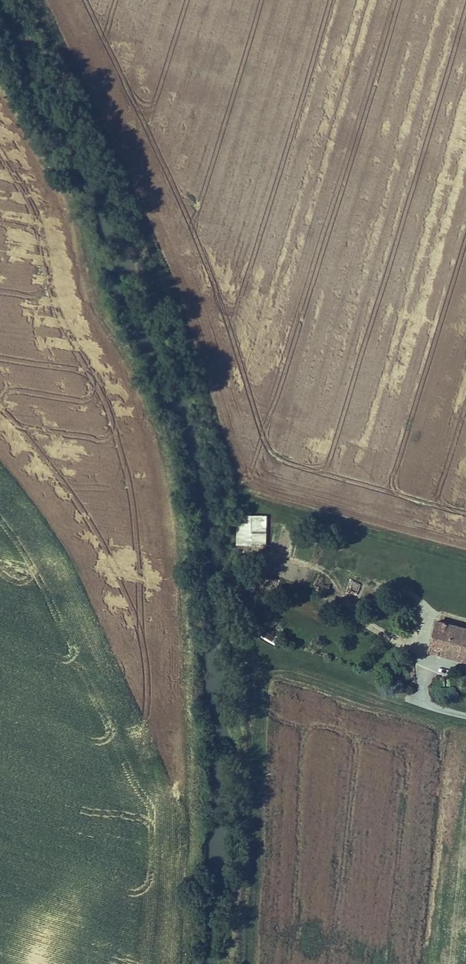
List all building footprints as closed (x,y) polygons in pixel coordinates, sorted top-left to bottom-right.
[(267,517),(237,517),(237,546),(267,546),(267,517)] [(359,592),(361,584),(350,581),(348,589),(359,592)] [(435,622),(426,653),(465,665),(465,631),(435,622)] [(280,637),(266,629),(262,635),(275,644),(280,637)]
